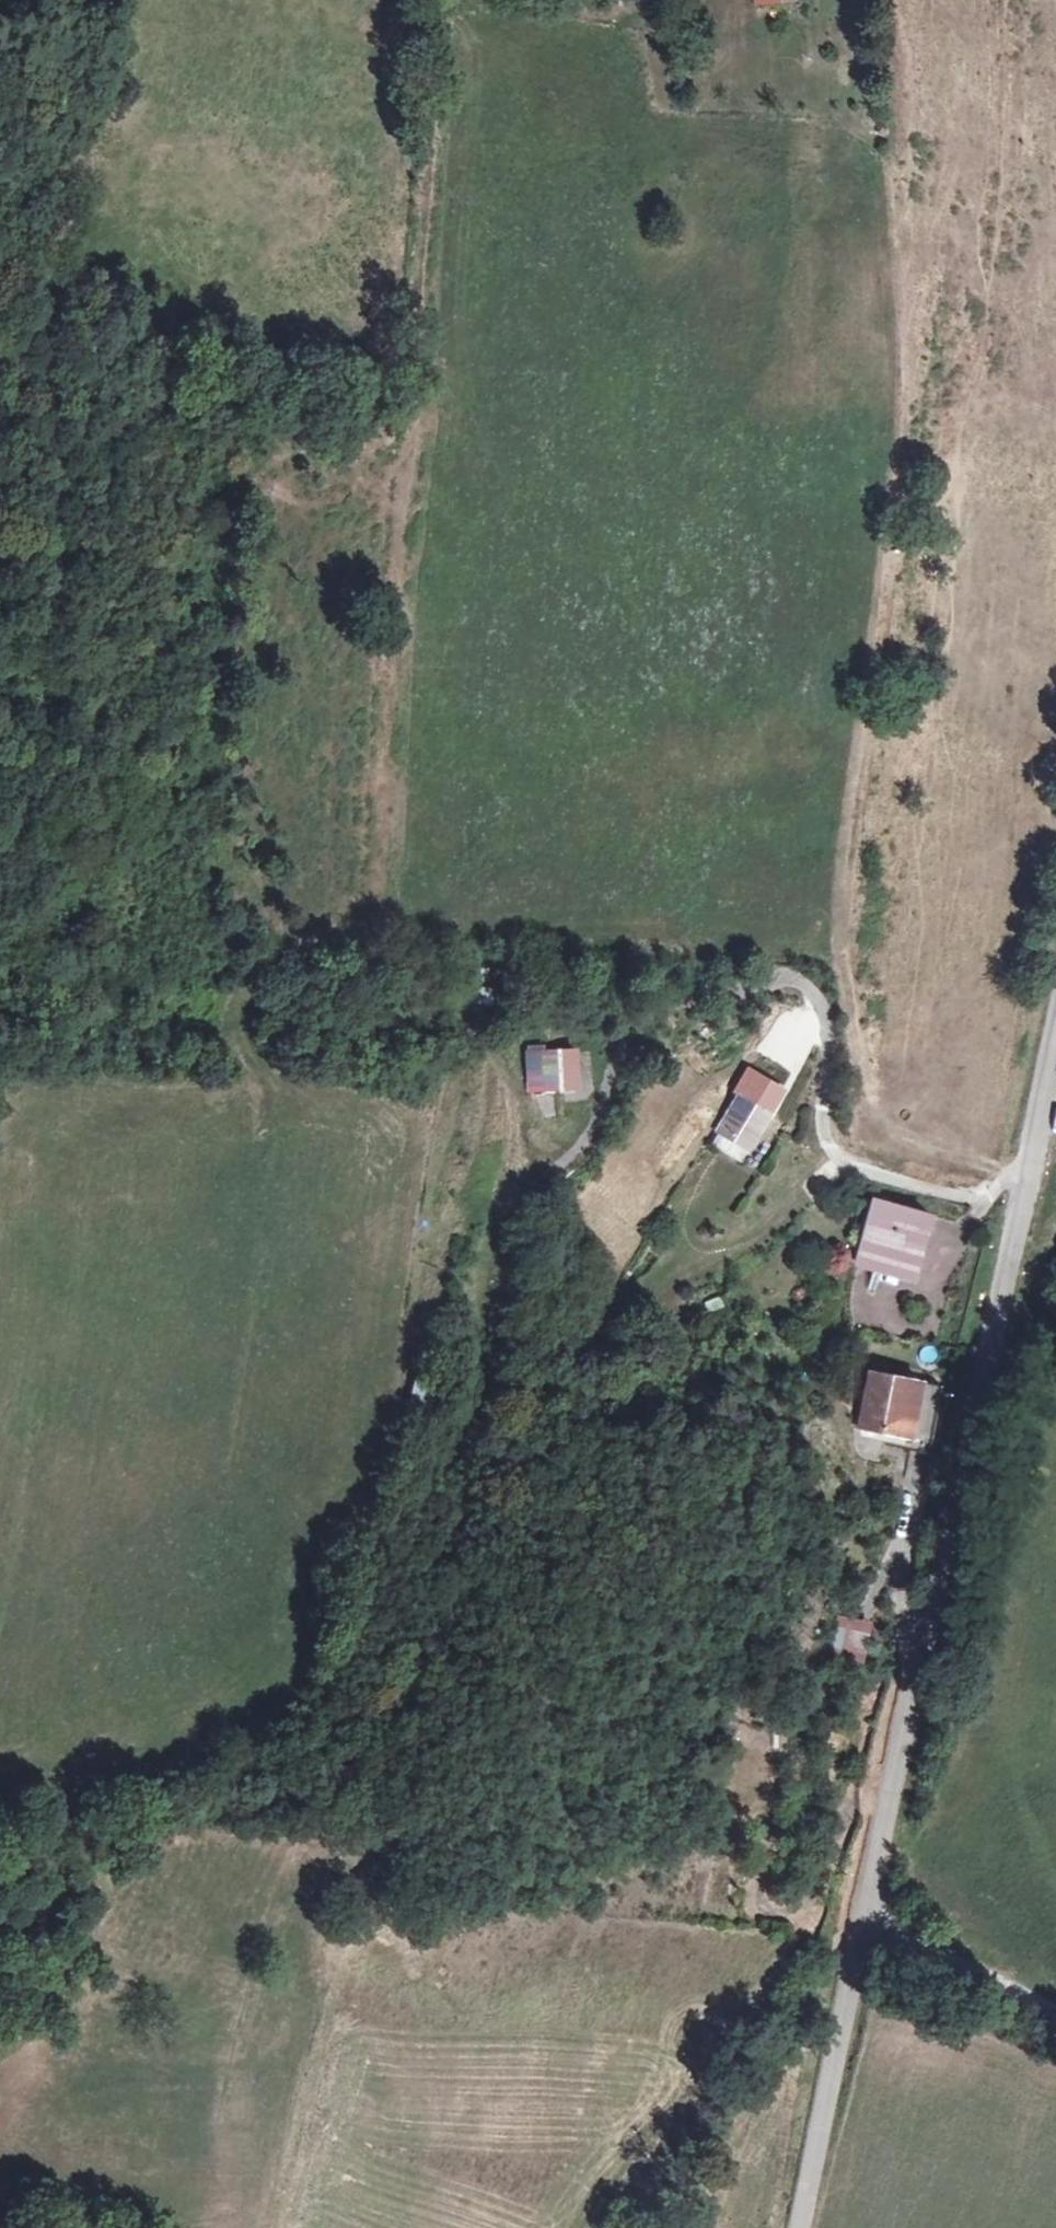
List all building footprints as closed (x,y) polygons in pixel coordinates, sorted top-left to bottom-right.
[(574,1051),(542,1053),(544,1089),(576,1087),(574,1051)] [(544,1089),(542,1053),(526,1054),(527,1090),(544,1089)] [(748,1149),(770,1115),(741,1097),(719,1131),(748,1149)] [(716,1135),(711,1144),(741,1162),(747,1152),(716,1135)] [(923,1244),(931,1216),(876,1201),(859,1262),(908,1275),(917,1243),(923,1244)] [(929,1454),(942,1387),(872,1374),(861,1428),(913,1438),(910,1450),(929,1454)]
